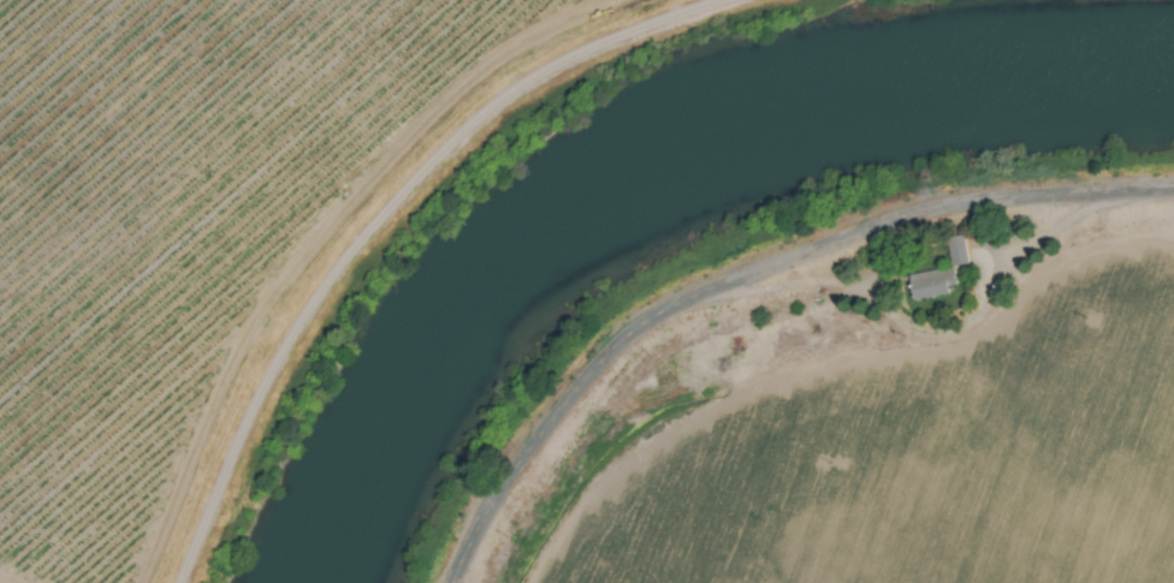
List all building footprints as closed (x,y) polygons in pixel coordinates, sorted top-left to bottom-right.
[(967,262),(960,237),(943,241),(950,266),(967,262)] [(907,275),(911,298),(956,290),(952,267),(907,275)]
